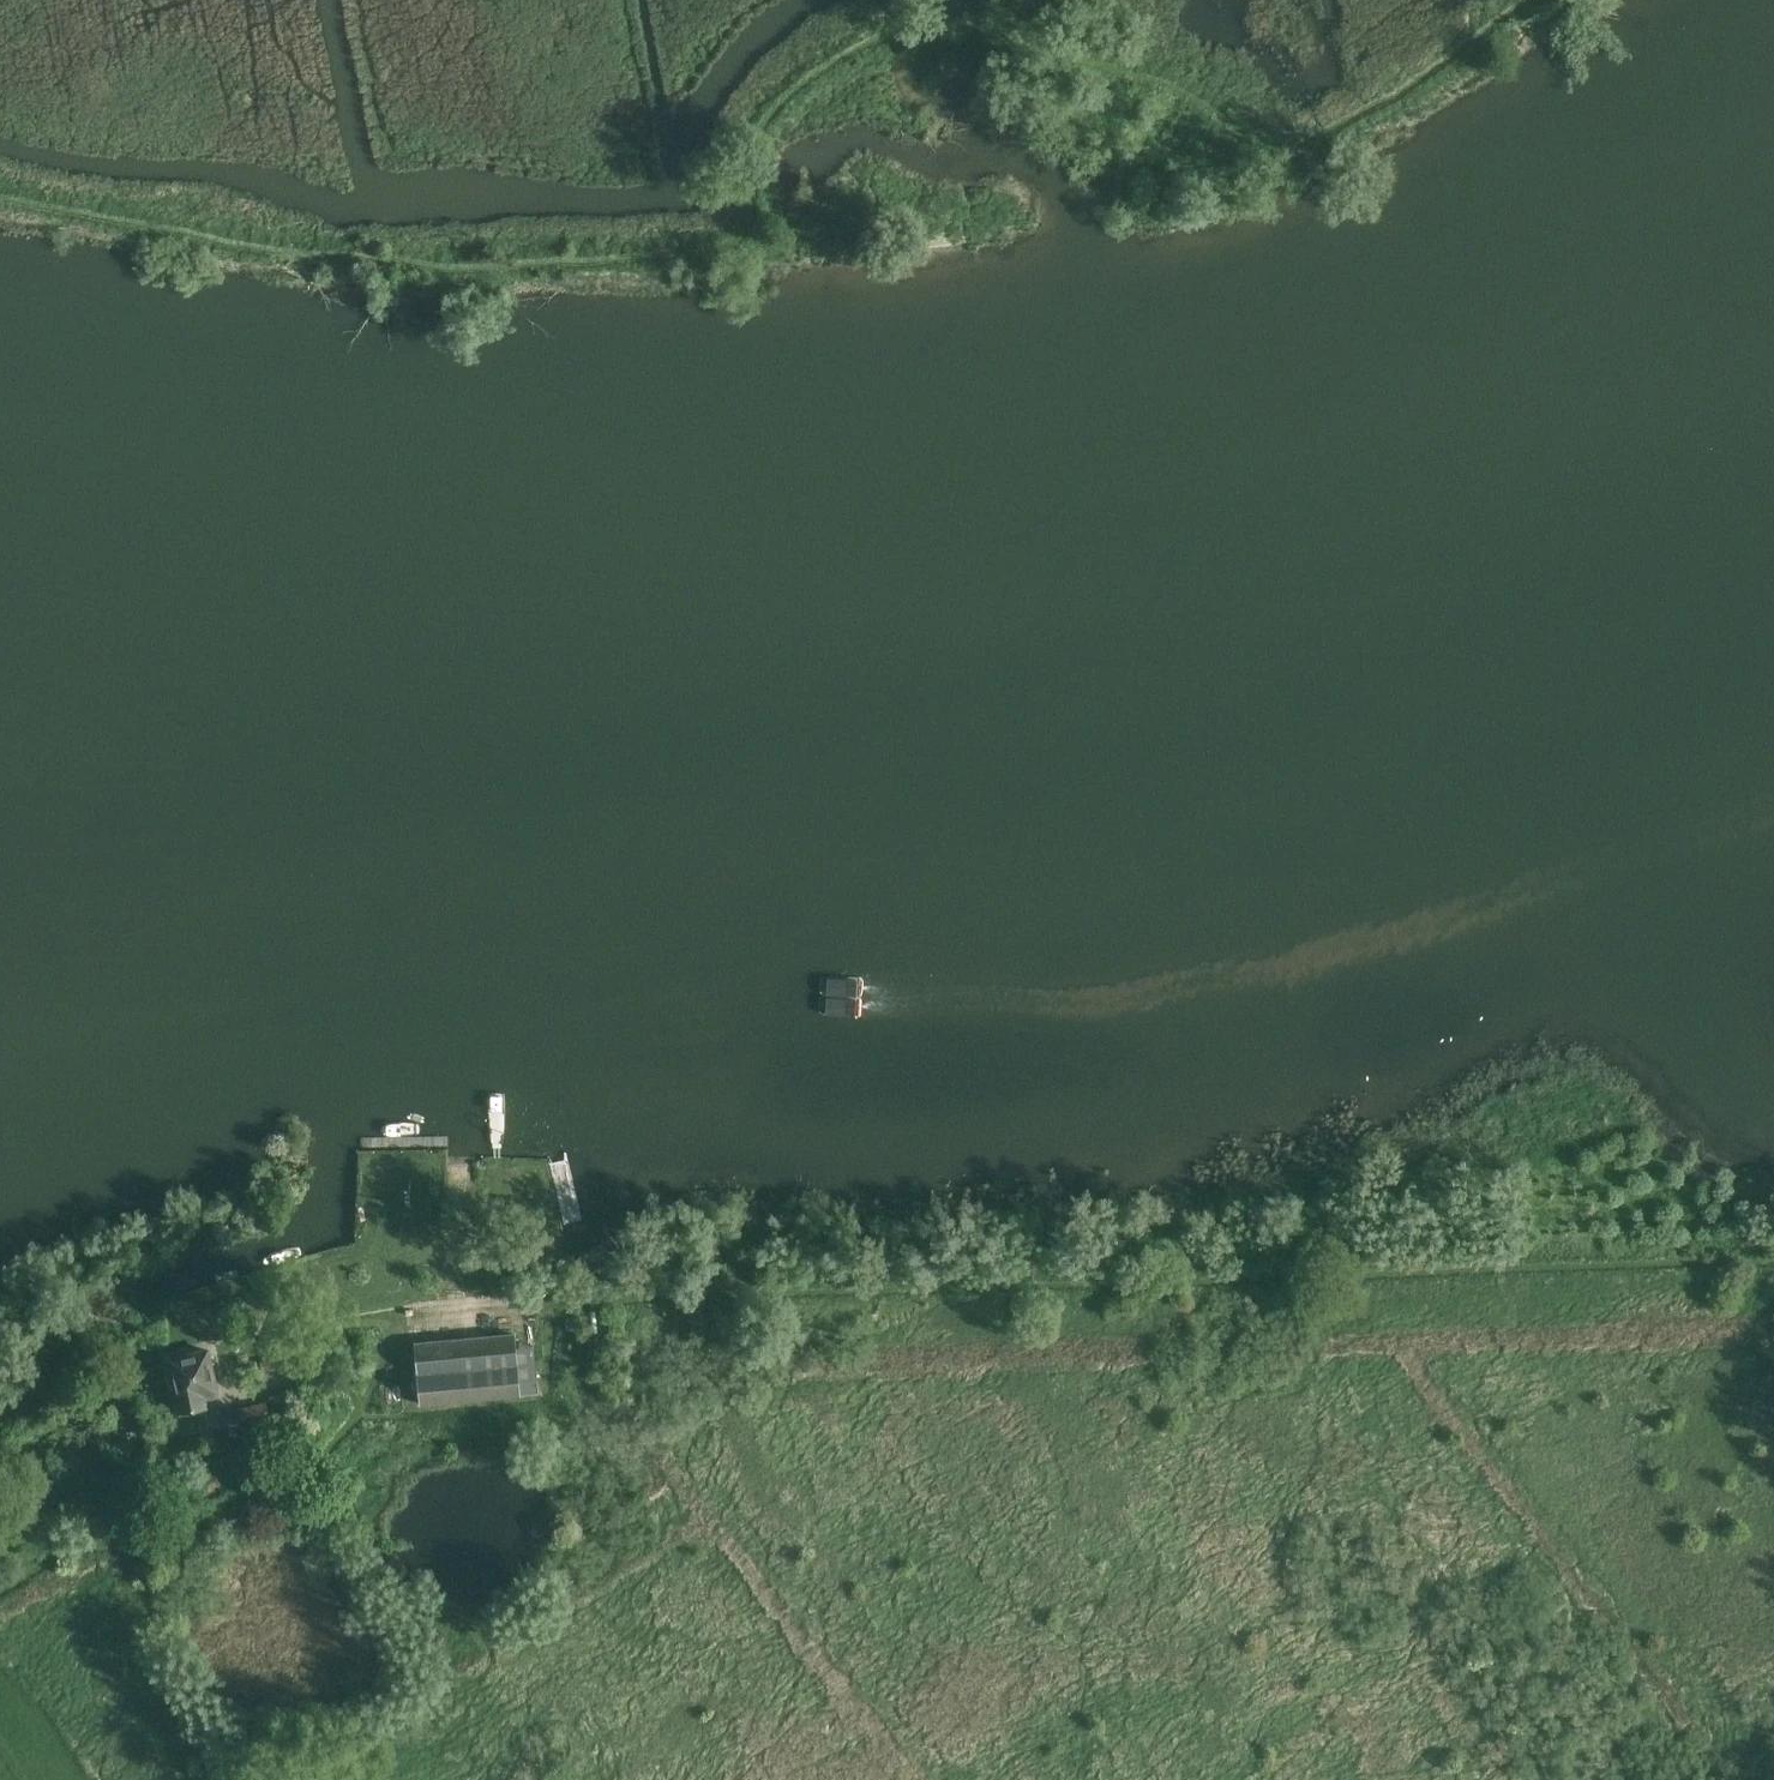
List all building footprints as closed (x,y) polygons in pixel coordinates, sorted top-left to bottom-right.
[(415,1344),(418,1368),(421,1404),(542,1393),(537,1346),(516,1348),(515,1334),(415,1344)] [(170,1359),(181,1412),(206,1406),(203,1394),(217,1391),(208,1351),(170,1359)] [(266,1403),(240,1408),(244,1425),(270,1419),(266,1403)]
